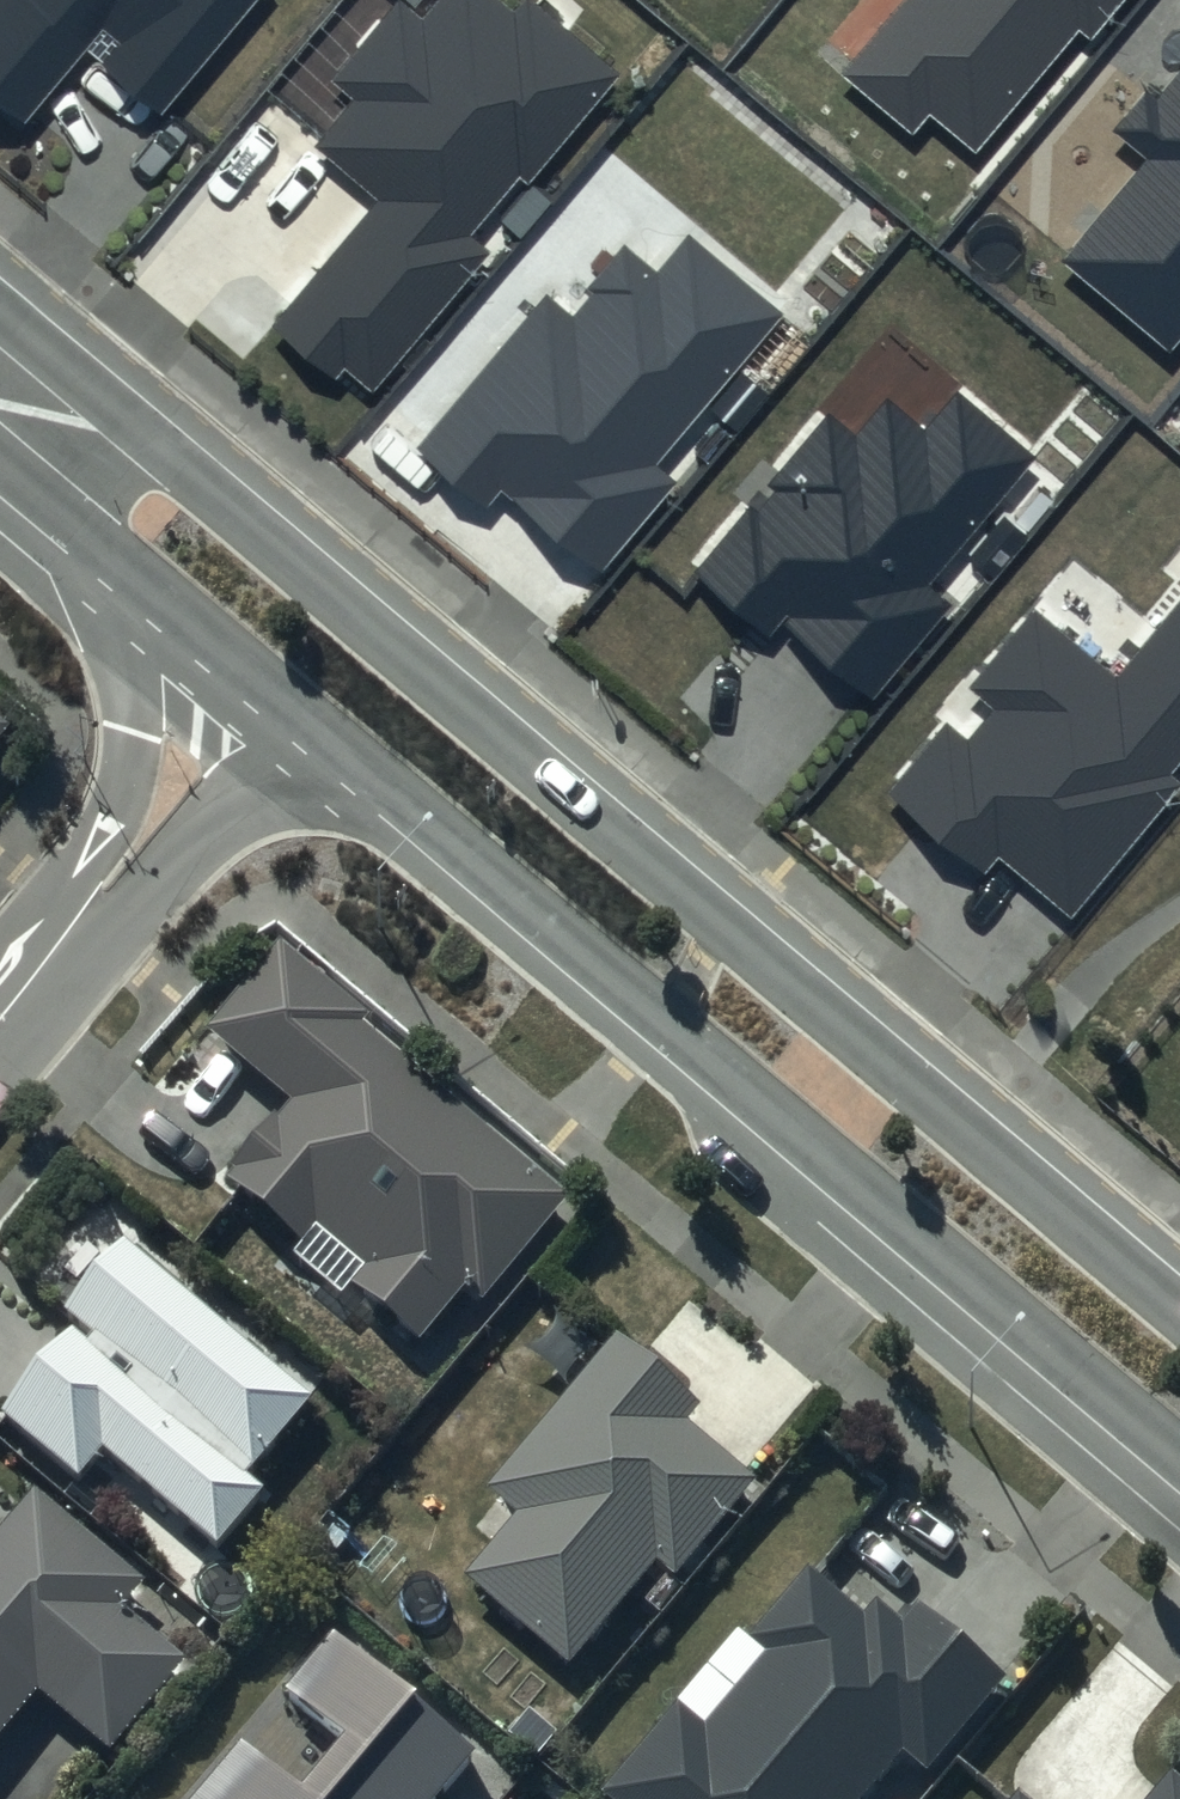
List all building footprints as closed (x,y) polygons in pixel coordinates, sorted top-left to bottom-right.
[(27,117),(87,44),(165,108),(255,0),(0,0),(0,95),(27,117)] [(498,0),(439,0),(425,17),(405,0),(398,0),(333,80),(356,99),(318,145),(380,196),(274,324),(338,377),(345,369),(372,391),(490,248),(473,234),(520,179),(528,186),(620,74),(530,0),(527,0),(515,14),(498,0)] [(842,70),(911,126),(928,105),(976,144),(1075,24),(1093,39),(1126,0),(900,0),(842,70)] [(1163,94),(1148,82),(1110,129),(1146,158),(1063,260),(1172,348),(1179,339),(1179,72),(1163,94)] [(781,313),(688,239),(658,276),(626,251),(573,317),(547,296),(420,453),(487,507),(501,490),(602,572),(676,481),(658,466),(781,313)] [(1038,455),(959,390),(923,433),(887,404),(858,440),(825,412),(695,569),(774,633),(785,619),(875,692),(950,601),(930,585),(1038,455)] [(1112,677),(1038,615),(978,686),(1005,709),(969,751),(947,733),(895,796),(986,872),(999,857),(1072,917),(1179,789),(1179,782),(1173,776),(1179,768),(1179,596),(1112,677)] [(17,729),(0,715),(0,749),(17,729)] [(571,1190),(277,942),(206,1025),(290,1096),(221,1178),(416,1342),(469,1280),(484,1292),(571,1190)] [(248,1480),(312,1403),(120,1245),(62,1315),(90,1338),(83,1347),(68,1335),(0,1417),(77,1480),(98,1454),(216,1551),(264,1493),(248,1480)] [(699,1399),(617,1330),(488,1482),(518,1507),(464,1571),(572,1662),(659,1560),(675,1572),(757,1476),(685,1416),(699,1399)] [(28,1492),(0,1526),(0,1734),(32,1695),(106,1755),(181,1662),(117,1610),(139,1583),(28,1492)] [(915,1593),(898,1614),(874,1593),(860,1609),(801,1559),(606,1788),(619,1798),(855,1798),(901,1745),(925,1765),(1006,1670),(915,1593)] [(329,1637),(281,1694),(340,1743),(299,1793),(239,1743),(192,1798),(442,1798),(476,1759),(329,1637)] [(1172,1771),(1149,1798),(1179,1798),(1179,1778),(1172,1771)]
